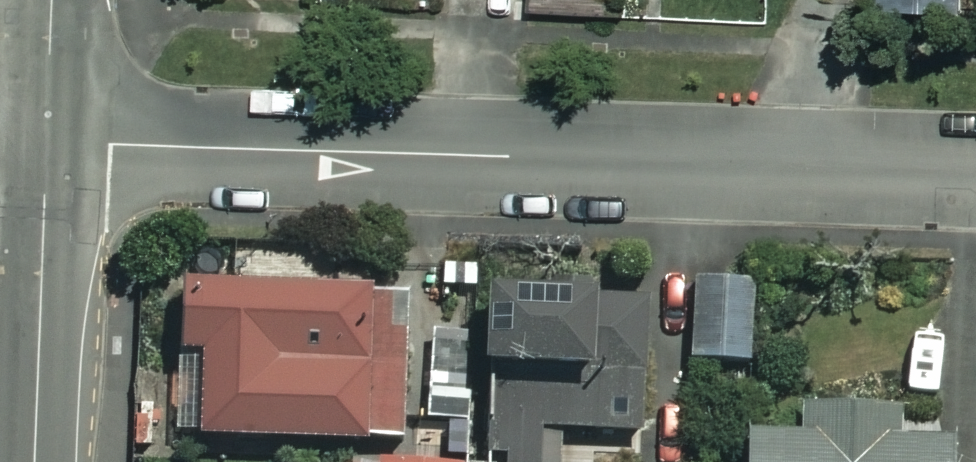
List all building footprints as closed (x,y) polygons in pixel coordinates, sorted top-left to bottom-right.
[(930,51),(975,52),(975,0),(932,0),(930,51)] [(748,283),(689,284),(692,366),(750,365),(748,283)] [(398,295),(177,294),(176,372),(186,372),(186,447),(397,448),(398,295)] [(638,305),(484,306),(484,461),(559,461),(559,439),(638,439),(638,305)] [(804,416),(804,440),(743,438),(743,461),(941,461),(941,446),(891,444),(891,419),(804,416)]
